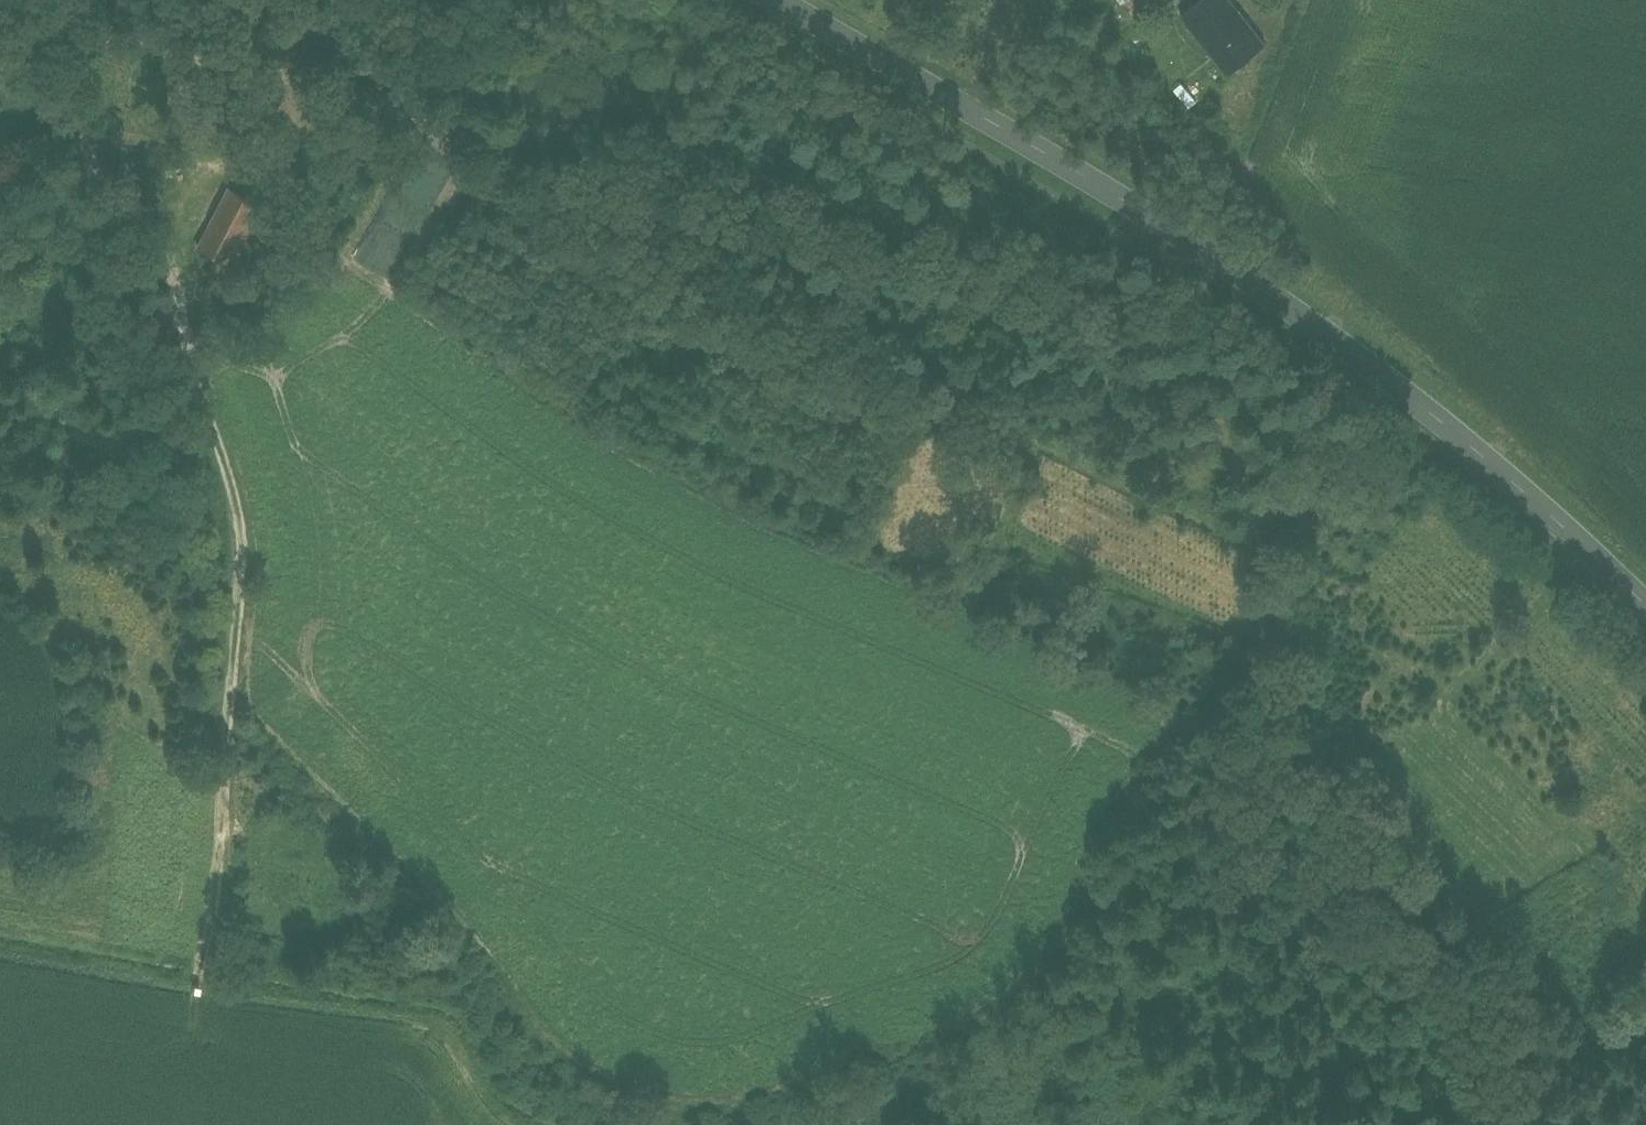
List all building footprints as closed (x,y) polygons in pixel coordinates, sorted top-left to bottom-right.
[(239,265),(261,206),(215,189),(193,248),(239,265)]
